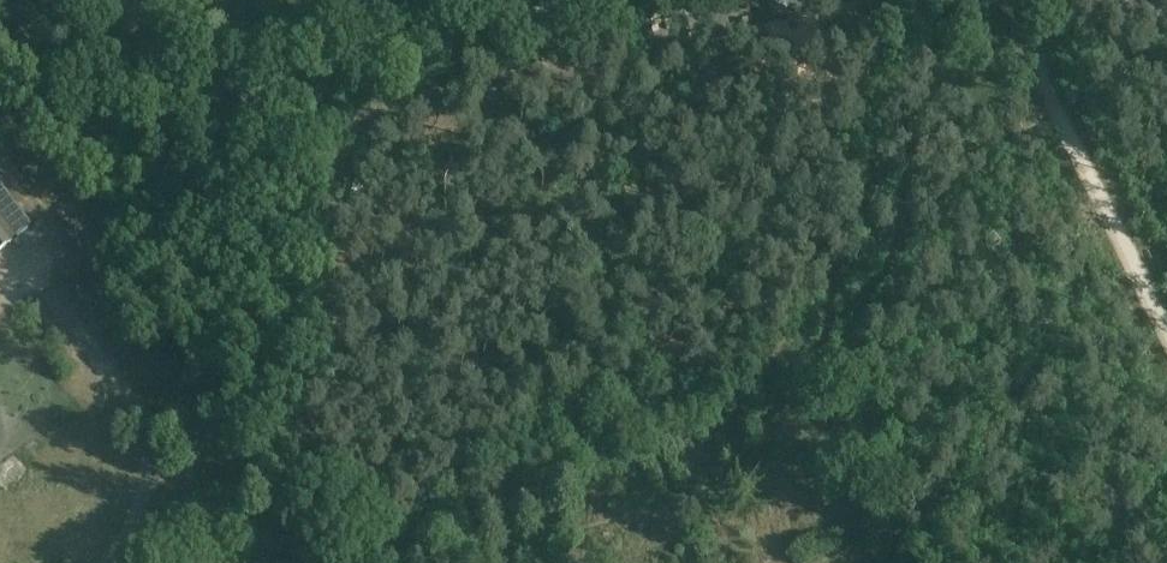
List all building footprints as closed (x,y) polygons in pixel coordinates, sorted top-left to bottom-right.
[(0,230),(0,252),(11,244),(0,230)] [(238,554),(226,562),(245,562),(238,554)]
